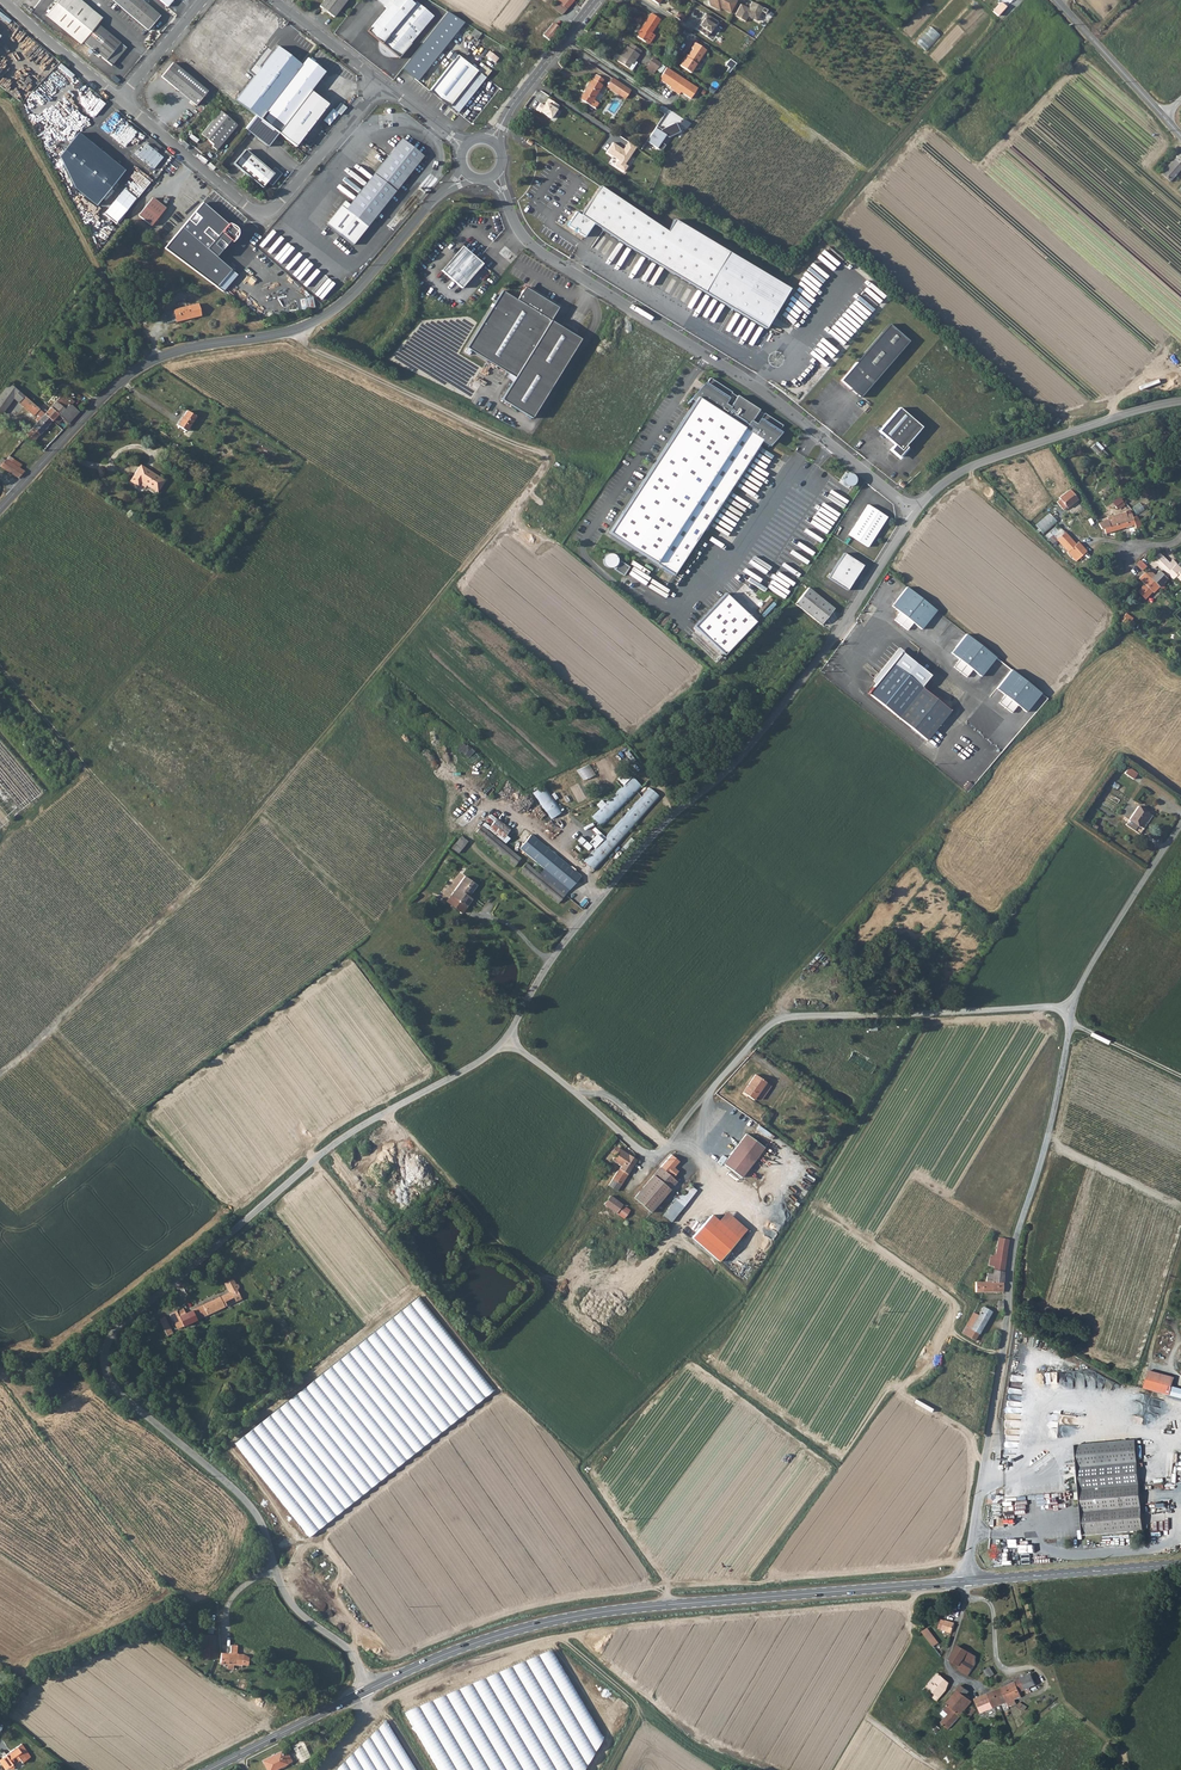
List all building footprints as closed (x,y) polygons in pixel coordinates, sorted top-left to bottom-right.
[(75,0),(59,0),(46,15),(81,44),(83,42),(111,66),(126,48),(97,24),(100,21),(75,0)] [(142,0),(113,0),(148,30),(160,16),(142,0)] [(320,7),(334,17),(347,0),(325,0),(320,7)] [(383,46),(382,48),(381,51),(383,54),(384,56),(386,57),(390,58),(398,56),(431,14),(413,0),(411,3),(407,0),(376,0),(386,8),(367,32),(383,46)] [(558,0),(553,7),(563,15),(575,0),(558,0)] [(726,0),(707,0),(708,4),(720,11),(721,8),(730,13),(737,0),(736,0),(730,0),(729,2),(726,0)] [(750,9),(741,4),(735,16),(746,22),(748,17),(757,21),(762,12),(766,14),(768,10),(751,1),(749,6),(751,7),(750,9)] [(975,2),(930,53),(939,61),(984,9),(975,2)] [(1000,3),(993,11),(998,15),(1004,7),(1000,3)] [(678,12),(675,17),(682,21),(685,16),(678,12)] [(716,19),(705,12),(703,17),(704,17),(697,28),(706,34),(716,19)] [(642,29),(640,33),(638,35),(650,43),(656,35),(652,31),(661,19),(651,13),(640,28),(642,29)] [(931,46),(951,26),(941,16),(921,36),(931,46)] [(553,22),(543,35),(551,41),(561,29),(553,22)] [(705,48),(694,41),(690,46),(692,47),(686,56),(685,55),(679,64),(690,71),(705,48)] [(620,58),(619,61),(630,69),(636,61),(634,60),(641,49),(636,45),(633,49),(629,46),(627,45),(620,55),(622,56),(620,58)] [(241,95),(257,107),(292,59),(278,47),(241,95)] [(87,48),(84,52),(88,56),(92,52),(87,48)] [(487,56),(496,61),(499,57),(490,52),(487,56)] [(457,55),(429,90),(457,112),(490,71),(482,64),(477,70),(457,55)] [(649,63),(656,68),(660,61),(654,56),(649,63)] [(292,59),(257,107),(265,113),(260,120),(295,147),(328,105),(310,91),(324,73),(306,60),(301,65),(292,59)] [(206,91),(172,62),(160,76),(194,105),(206,91)] [(697,86),(666,65),(658,77),(670,85),(669,86),(679,92),(680,90),(690,97),(697,86)] [(603,77),(596,73),(593,77),(591,76),(584,88),(585,89),(580,97),(595,106),(598,101),(593,97),(602,83),(601,82),(603,77)] [(612,88),(618,80),(612,77),(607,85),(612,88)] [(630,89),(618,80),(612,88),(625,97),(630,89)] [(538,100),(533,107),(538,110),(538,109),(548,115),(556,103),(546,96),(543,100),(542,103),(538,100)] [(342,103),(336,110),(342,115),(348,108),(342,103)] [(221,111),(202,134),(214,145),(212,146),(216,150),(238,125),(221,111)] [(125,170),(78,133),(59,156),(75,189),(96,205),(125,170)] [(348,207),(344,203),(326,226),(353,247),(423,157),(401,140),(348,207)] [(628,140),(625,144),(633,150),(636,146),(628,140)] [(612,141),(605,151),(624,163),(630,154),(612,141)] [(163,156),(147,143),(137,154),(153,168),(163,156)] [(244,149),(233,163),(262,187),(267,181),(271,185),(281,172),(274,166),(271,170),(244,149)] [(1173,159),(1180,165),(1180,153),(1179,152),(1173,159)] [(1180,168),(1180,165),(1173,159),(1161,173),(1170,181),(1180,168)] [(575,212),(567,225),(584,237),(593,224),(625,246),(764,329),(788,290),(673,220),(666,232),(599,186),(580,215),(575,212)] [(164,209),(151,198),(137,215),(150,226),(164,209)] [(213,236),(196,223),(177,245),(194,259),(213,236)] [(462,246),(441,270),(461,288),(483,264),(462,246)] [(817,294),(827,281),(812,269),(810,272),(815,276),(811,281),(812,282),(809,287),(817,294)] [(517,299),(502,290),(465,351),(470,354),(472,351),(509,373),(515,377),(513,381),(501,399),(532,418),(581,339),(574,335),(561,326),(550,320),(558,307),(525,287),(517,299)] [(202,315),(199,303),(175,309),(178,321),(202,315)] [(563,323),(561,326),(574,335),(577,331),(563,323)] [(889,323),(840,380),(860,397),(909,340),(889,323)] [(605,531),(669,575),(760,442),(761,442),(765,437),(771,442),(781,427),(763,415),(762,416),(757,412),(758,411),(736,396),(735,398),(730,394),(731,393),(709,378),(705,386),(693,403),(605,531)] [(73,391),(77,386),(73,382),(69,387),(73,391)] [(9,384),(0,397),(0,404),(6,409),(15,399),(20,393),(9,384)] [(693,403),(705,386),(703,385),(689,400),(693,403)] [(24,407),(30,402),(20,393),(15,399),(24,407)] [(63,394),(50,408),(62,419),(69,425),(80,413),(72,405),(75,402),(70,398),(67,399),(63,394)] [(34,416),(36,414),(39,417),(42,419),(45,415),(30,402),(24,407),(34,416)] [(50,408),(45,415),(52,421),(54,420),(58,424),(62,419),(50,408)] [(898,408),(878,431),(894,445),(890,450),(898,458),(906,448),(905,446),(921,428),(898,408)] [(196,415),(186,409),(177,423),(187,429),(196,415)] [(45,415),(42,419),(38,422),(31,431),(38,438),(52,421),(45,415)] [(34,442),(38,438),(31,431),(27,436),(34,442)] [(1088,443),(1095,450),(1099,446),(1093,439),(1088,443)] [(22,465),(9,456),(6,460),(19,468),(22,465)] [(18,479),(25,472),(19,468),(6,460),(0,466),(0,467),(18,479)] [(142,478),(158,489),(165,477),(141,461),(131,477),(138,483),(142,478)] [(1074,487),(1058,498),(1060,500),(1066,507),(1067,509),(1078,501),(1077,498),(1079,497),(1074,487)] [(1062,510),(1066,507),(1060,500),(1057,503),(1062,510)] [(867,505),(860,516),(862,518),(869,506),(867,505)] [(887,517),(869,506),(862,518),(860,516),(848,535),(867,547),(887,517)] [(1101,530),(1104,529),(1106,534),(1134,526),(1135,529),(1142,527),(1136,516),(1133,517),(1131,512),(1125,514),(1126,517),(1114,521),(1113,518),(1112,517),(1103,519),(1104,522),(1099,523),(1101,530)] [(1037,525),(1044,533),(1056,523),(1049,515),(1037,525)] [(1075,545),(1061,529),(1050,539),(1054,543),(1057,541),(1068,553),(1067,554),(1075,562),(1088,551),(1080,542),(1075,545)] [(1173,559),(1170,562),(1156,550),(1152,555),(1154,559),(1149,563),(1155,569),(1158,567),(1166,576),(1168,578),(1169,577),(1172,580),(1175,577),(1180,583),(1180,569),(1173,559)] [(620,562),(612,552),(604,559),(612,569),(620,562)] [(845,554),(829,579),(848,591),(864,566),(845,554)] [(1141,560),(1137,564),(1144,570),(1148,565),(1141,560)] [(616,570),(626,575),(630,566),(620,561),(616,570)] [(1162,585),(1166,580),(1163,577),(1157,572),(1152,576),(1147,571),(1143,575),(1145,576),(1158,589),(1162,585)] [(789,581),(794,584),(798,578),(793,575),(789,581)] [(1145,600),(1151,594),(1153,595),(1158,589),(1145,576),(1143,575),(1137,582),(1140,585),(1142,583),(1145,585),(1135,596),(1139,599),(1140,597),(1145,600)] [(935,609),(905,586),(889,605),(898,612),(892,619),(905,629),(911,622),(919,629),(935,609)] [(822,626),(835,609),(809,589),(796,605),(822,626)] [(725,593),(693,626),(724,655),(755,622),(725,593)] [(1120,622),(1127,627),(1133,620),(1129,617),(1131,615),(1128,613),(1120,622)] [(1133,621),(1130,625),(1134,629),(1138,626),(1133,621)] [(994,656),(965,632),(949,652),(957,658),(952,666),(965,676),(970,669),(979,675),(994,656)] [(869,694),(898,717),(924,689),(922,687),(931,675),(901,652),(869,694)] [(1039,692),(1010,668),(994,687),(1003,694),(997,701),(1010,712),(1015,704),(1024,711),(1039,692)] [(949,709),(924,689),(898,717),(926,739),(949,709)] [(583,779),(595,775),(592,765),(580,769),(583,779)] [(1137,774),(1128,768),(1124,774),(1133,780),(1137,774)] [(636,777),(594,816),(603,826),(645,787),(636,777)] [(533,794),(553,820),(564,812),(545,786),(533,794)] [(597,871),(661,797),(651,788),(586,862),(597,871)] [(1152,816),(1139,807),(1126,826),(1139,834),(1152,816)] [(522,859),(483,826),(476,834),(516,867),(522,859)] [(469,841),(463,836),(456,844),(462,850),(469,841)] [(535,836),(523,849),(572,891),(583,878),(535,836)] [(566,897),(528,865),(521,872),(560,905),(566,897)] [(466,878),(457,890),(470,903),(472,900),(468,897),(477,886),(466,878)] [(465,908),(470,903),(457,890),(451,897),(465,908)] [(461,914),(465,908),(451,897),(447,902),(461,914)] [(746,1085),(748,1087),(743,1092),(753,1099),(755,1095),(766,1082),(754,1074),(746,1085)] [(762,1101),(773,1087),(766,1082),(755,1095),(762,1101)] [(745,1136),(722,1165),(740,1180),(763,1150),(745,1136)] [(612,1151),(616,1154),(620,1148),(617,1145),(612,1151)] [(620,1168),(628,1173),(638,1158),(620,1148),(616,1154),(613,1158),(622,1164),(620,1168)] [(682,1160),(674,1153),(671,1156),(679,1163),(682,1160)] [(679,1163),(671,1156),(665,1161),(674,1169),(679,1163)] [(660,1167),(670,1175),(674,1178),(678,1173),(674,1169),(665,1161),(660,1167)] [(643,1194),(639,1200),(645,1205),(653,1211),(677,1181),(674,1178),(670,1175),(660,1167),(649,1179),(650,1180),(640,1192),(643,1194)] [(608,1184),(618,1190),(628,1173),(620,1168),(619,1169),(608,1184)] [(649,1179),(635,1197),(639,1200),(643,1194),(640,1192),(650,1180),(649,1179)] [(663,1216),(672,1223),(698,1192),(689,1185),(663,1216)] [(624,1219),(631,1210),(611,1195),(604,1203),(624,1219)] [(631,1210),(624,1219),(622,1222),(624,1223),(626,1221),(627,1222),(634,1213),(631,1210)] [(719,1221),(739,1239),(747,1231),(727,1212),(719,1221)] [(712,1215),(692,1238),(719,1262),(739,1239),(719,1221),(712,1215)] [(998,1239),(993,1259),(1005,1262),(1009,1240),(998,1239)] [(975,1293),(982,1293),(1003,1293),(1004,1267),(1005,1262),(993,1259),(989,1258),(987,1266),(993,1267),(992,1274),(987,1273),(985,1282),(974,1282),(975,1293)] [(242,1299),(237,1289),(238,1289),(239,1287),(238,1285),(237,1284),(235,1285),(232,1280),(225,1283),(227,1289),(229,1292),(227,1293),(219,1297),(224,1308),(242,1299)] [(224,1308),(219,1297),(210,1301),(215,1312),(224,1308)] [(493,1391),(420,1298),(234,1443),(307,1537),(493,1391)] [(196,1321),(215,1312),(210,1301),(191,1310),(196,1321)] [(183,1308),(170,1314),(171,1316),(175,1322),(177,1330),(185,1326),(180,1316),(185,1313),(183,1308)] [(970,1329),(965,1326),(961,1333),(974,1341),(991,1314),(983,1308),(977,1317),(970,1329)] [(180,1316),(185,1326),(196,1321),(191,1310),(185,1313),(180,1316)] [(977,1317),(972,1314),(965,1326),(970,1329),(977,1317)] [(168,1336),(174,1333),(166,1316),(160,1319),(168,1336)] [(222,1356),(216,1361),(220,1366),(226,1361),(222,1356)] [(1150,1372),(1144,1390),(1171,1397),(1176,1380),(1150,1372)] [(1138,1467),(1136,1445),(1076,1449),(1078,1471),(1138,1467)] [(1084,1539),(1143,1534),(1138,1467),(1078,1471),(1084,1539)] [(954,1624),(951,1623),(945,1621),(942,1631),(943,1631),(942,1635),(947,1636),(948,1634),(952,1633),(954,1624)] [(936,1647),(941,1643),(929,1628),(924,1633),(936,1647)] [(205,1636),(204,1648),(214,1648),(214,1637),(205,1636)] [(226,1663),(226,1664),(232,1665),(248,1665),(249,1658),(242,1654),(237,1653),(237,1646),(230,1645),(229,1653),(219,1652),(218,1662),(226,1663)] [(976,1664),(977,1657),(958,1647),(949,1661),(959,1667),(957,1670),(967,1677),(970,1673),(973,1675),(975,1672),(972,1670),(976,1664)] [(214,1648),(204,1648),(201,1648),(202,1658),(214,1659),(214,1648)] [(403,1712),(437,1769),(583,1769),(603,1737),(551,1650),(403,1712)] [(985,1670),(989,1678),(995,1675),(990,1668),(985,1670)] [(937,1701),(947,1689),(949,1684),(938,1674),(924,1690),(937,1701)] [(1029,1689),(1035,1687),(1031,1675),(1024,1678),(1029,1689)] [(1018,1694),(1026,1691),(1021,1679),(1013,1682),(1012,1681),(1008,1683),(1009,1685),(1000,1689),(1006,1705),(1012,1702),(1010,1699),(1018,1696),(1018,1694)] [(970,1710),(968,1708),(972,1704),(965,1698),(969,1693),(961,1686),(945,1706),(946,1707),(940,1715),(944,1719),(939,1724),(948,1732),(962,1716),(964,1717),(970,1710)] [(1000,1707),(1006,1705),(1000,1689),(994,1692),(1000,1707)] [(994,1692),(986,1695),(991,1711),(1000,1707),(994,1692)] [(980,1715),(991,1711),(986,1695),(975,1700),(980,1715)] [(385,1720),(335,1769),(415,1769),(385,1720)] [(932,1729),(936,1734),(940,1730),(935,1726),(932,1729)] [(7,1752),(14,1763),(16,1764),(17,1764),(19,1763),(19,1761),(19,1760),(25,1756),(27,1758),(34,1753),(26,1740),(7,1752)] [(291,1749),(298,1762),(309,1757),(302,1743),(291,1749)] [(4,1755),(10,1765),(14,1763),(7,1752),(4,1755)] [(267,1769),(273,1769),(291,1761),(287,1753),(282,1755),(280,1752),(262,1761),(267,1769)]
